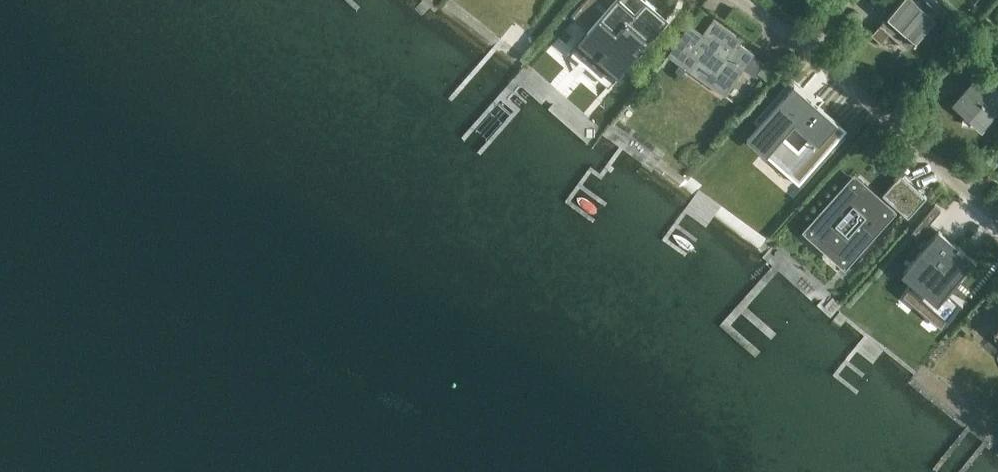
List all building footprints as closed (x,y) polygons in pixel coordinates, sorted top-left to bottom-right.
[(568,50),(609,86),(669,17),(666,15),(667,15),(657,6),(657,7),(649,0),(646,0),(636,12),(622,0),(584,0),(571,14),(587,28),(568,50)] [(871,34),(881,42),(889,33),(907,49),(934,19),(912,0),(901,0),(871,34)] [(970,2),(978,9),(985,1),(984,0),(971,0),(970,2)] [(738,41),(740,38),(713,18),(675,70),(681,75),(686,68),(724,95),(754,53),(738,41)] [(978,85),(974,81),(953,103),(981,128),(997,109),(997,86),(986,76),(978,85)] [(794,83),(749,135),(752,138),(769,152),(770,151),(789,168),(793,163),(805,173),(807,175),(845,132),(836,124),(839,122),(794,83)] [(901,173),(882,194),(908,217),(927,196),(901,173)] [(856,250),(891,212),(852,177),(817,216),(856,250)] [(903,286),(889,301),(891,303),(898,295),(934,328),(933,329),(934,330),(950,313),(951,314),(952,313),(937,299),(946,289),(948,292),(967,271),(955,260),(955,259),(949,253),(948,254),(930,238),(894,278),(903,286)]
